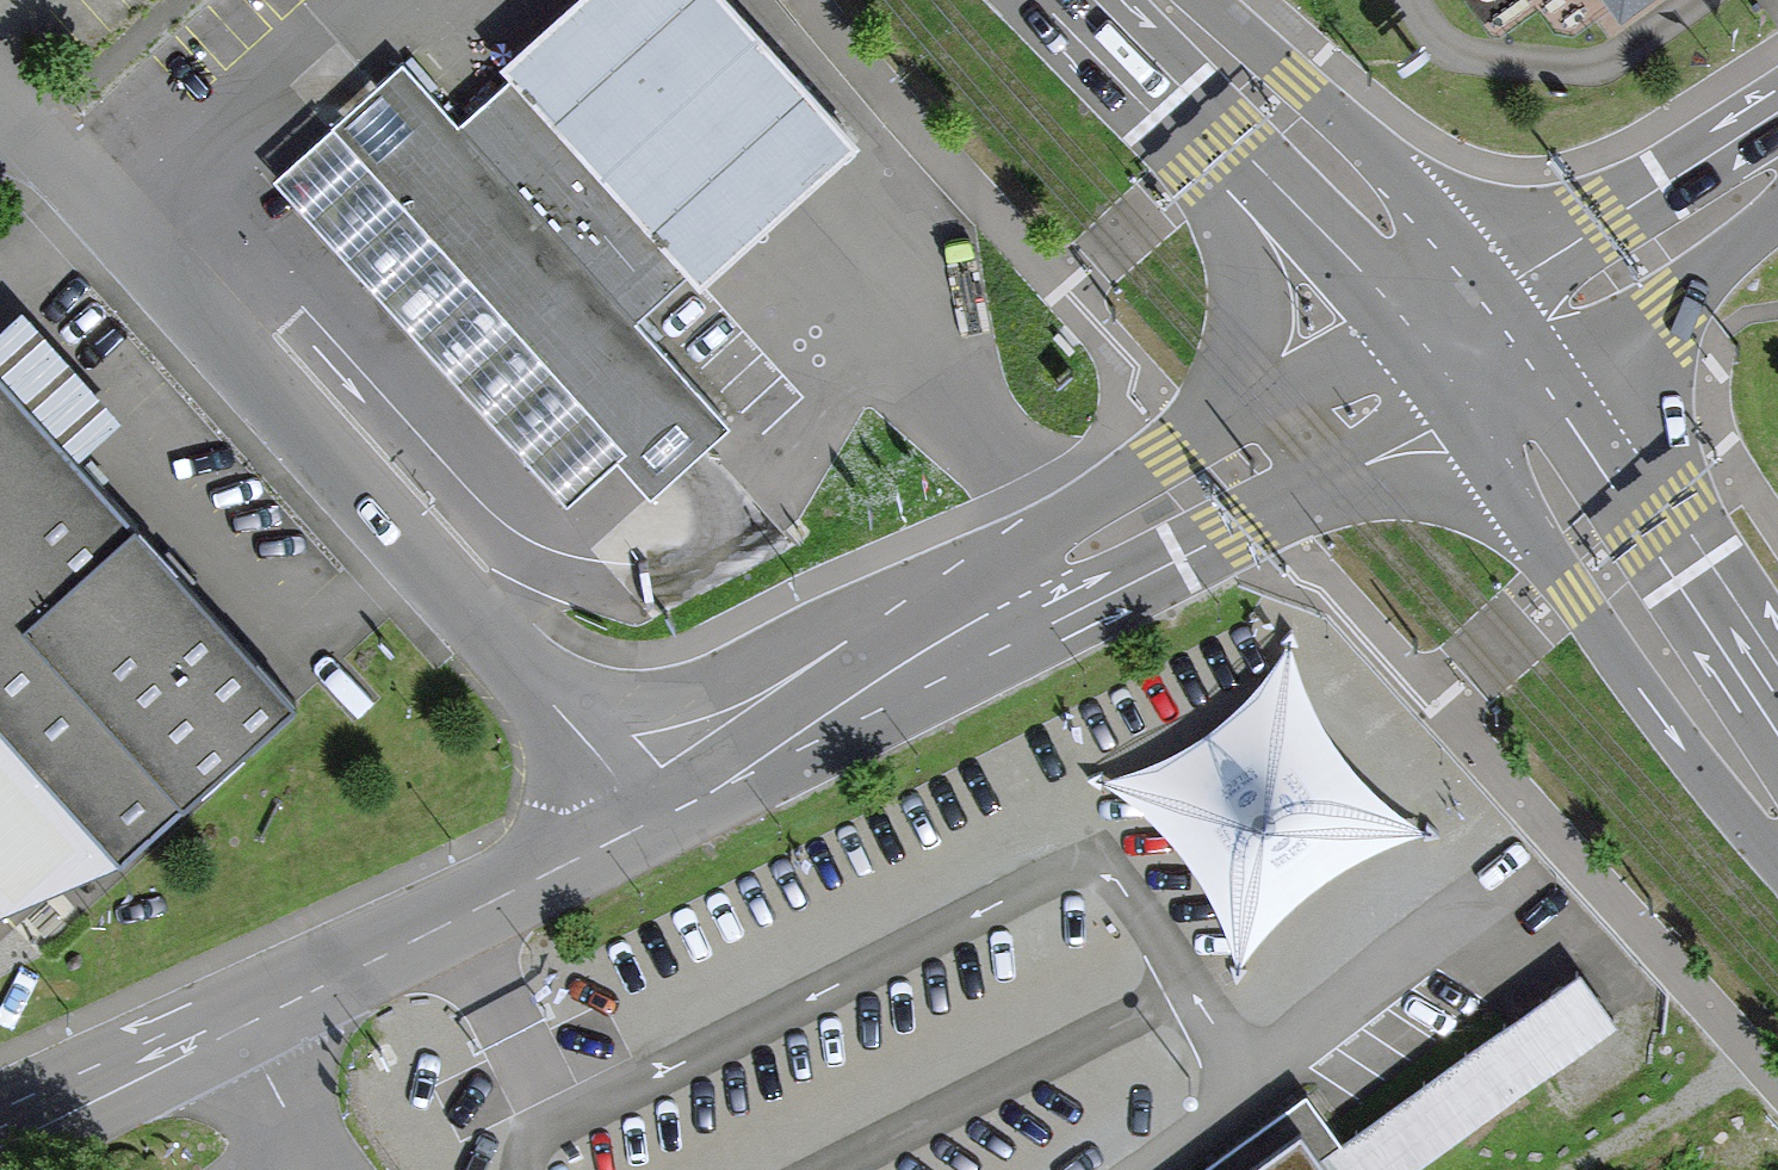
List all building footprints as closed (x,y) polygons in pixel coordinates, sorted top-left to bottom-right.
[(687,281),(700,296),(790,215),(862,151),(727,0),(580,0),(499,72),(508,83),(687,281)] [(1619,15),(1641,0),(1609,0),(1619,15)] [(727,430),(636,327),(460,127),(403,63),(362,100),(328,129),(331,132),(622,462),(652,496),(686,466),(727,430)] [(508,83),(460,127),(636,327),(651,314),(687,281),(508,83)] [(331,132),(271,184),(567,511),(622,462),(331,132)] [(0,378),(0,716),(127,853),(296,697),(0,378)] [(1295,691),(1281,635),(1258,676),(1226,717),(1184,743),(1140,761),(1075,773),(1132,794),(1154,817),(1187,860),(1208,893),(1229,963),(1265,916),(1308,876),(1356,845),(1418,826),(1354,786),(1324,748),(1295,691)] [(127,853),(0,716),(0,911),(127,853)] [(1574,966),(1291,1169),(1398,1169),(1611,1017),(1574,966)]
